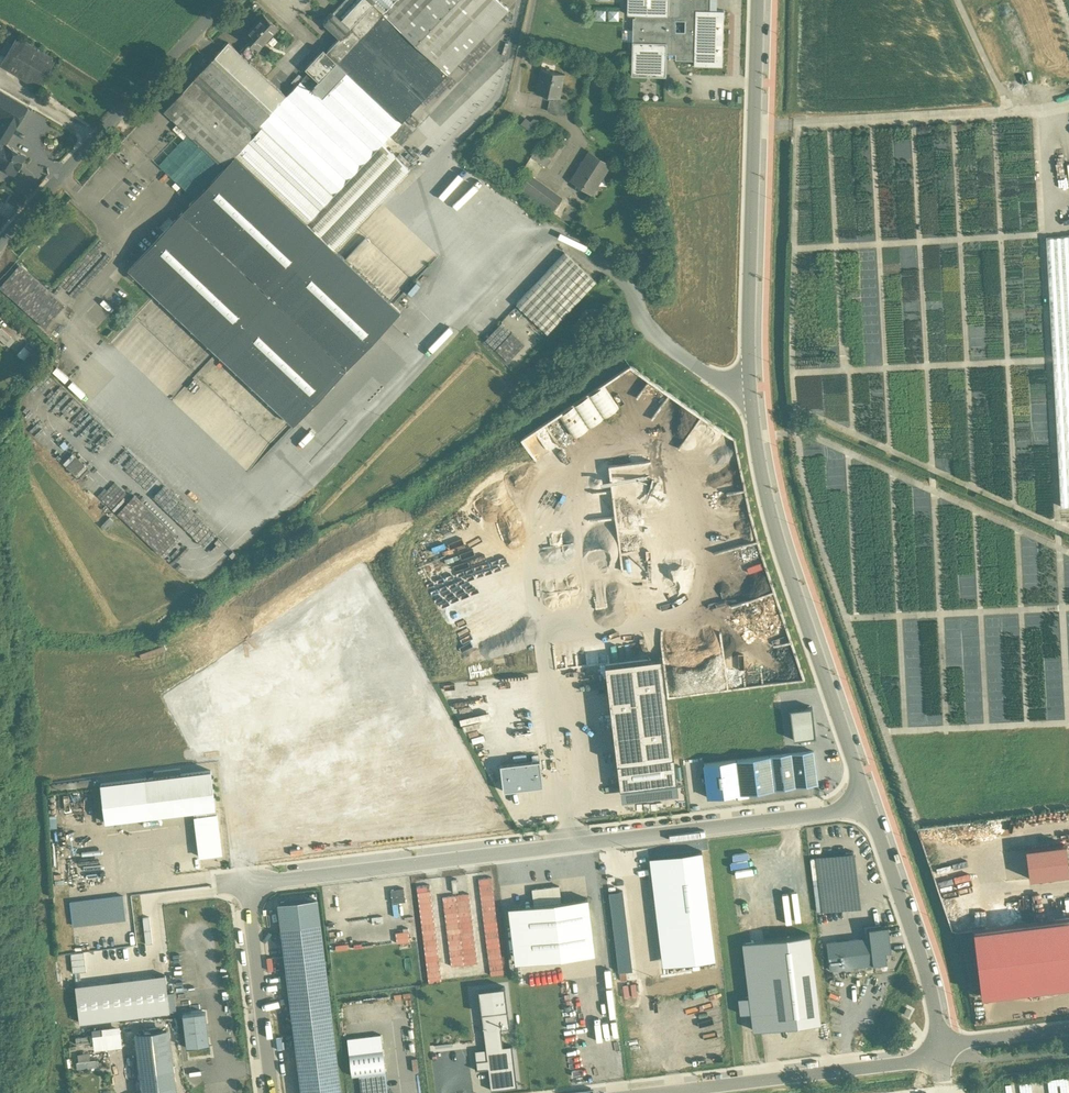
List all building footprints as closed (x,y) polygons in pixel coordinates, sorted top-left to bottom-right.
[(341,19),(334,12),(324,22),(340,37),(373,2),(371,0),(359,0),(341,19)] [(334,12),(341,19),(359,0),(344,0),(334,12)] [(373,2),(383,12),(394,0),(371,0),(373,2)] [(383,12),(384,12),(448,73),(508,9),(499,0),(394,0),(383,12)] [(627,14),(635,14),(695,16),(695,9),(712,9),(712,0),(627,0),(627,14)] [(340,37),(326,51),(323,49),(306,68),(309,71),(313,75),(314,74),(320,80),(337,62),(384,12),(383,12),(373,2),(340,37)] [(593,19),(617,19),(617,9),(594,8),(593,19)] [(695,16),(635,14),(635,17),(633,17),(631,75),(666,76),(667,54),(668,54),(668,56),(674,56),(674,53),(675,53),(675,59),(694,60),(694,66),(722,67),(724,10),(712,9),(695,9),(695,16)] [(384,12),(337,62),(347,71),(347,70),(402,121),(448,73),(384,12)] [(264,14),(244,35),(250,41),(258,48),(259,48),(278,27),(264,14)] [(57,59),(18,35),(0,64),(39,88),(57,59)] [(276,64),(259,48),(258,48),(250,41),(239,52),(265,76),(276,64)] [(239,52),(228,42),(164,111),(194,138),(193,138),(224,167),(235,156),(307,223),(382,143),(402,122),(402,121),(347,70),(347,71),(337,62),(320,80),(314,74),(313,75),(309,71),(303,78),(286,96),(265,76),(239,52)] [(565,73),(541,69),(536,92),(551,95),(560,97),(565,73)] [(0,90),(0,116),(1,116),(0,117),(0,123),(0,140),(6,144),(28,107),(0,90)] [(560,97),(551,95),(547,110),(565,114),(568,98),(560,97)] [(519,122),(531,130),(538,119),(531,115),(529,119),(523,116),(519,122)] [(382,143),(307,223),(324,239),(334,249),(409,169),(382,143)] [(6,144),(0,154),(0,165),(15,174),(25,155),(6,144)] [(535,150),(531,157),(542,164),(547,157),(535,150)] [(590,153),(567,189),(585,200),(609,164),(590,153)] [(224,167),(128,269),(129,270),(127,272),(127,275),(132,279),(134,279),(137,277),(217,353),(324,239),(307,223),(235,156),(224,167)] [(562,198),(529,174),(519,189),(552,213),(562,198)] [(1060,237),(1046,237),(1053,356),(1068,355),(1068,235),(1060,237)] [(324,239),(217,353),(294,425),(401,311),(334,249),(324,239)] [(565,252),(517,304),(548,333),(596,281),(565,252)] [(1,327),(0,328),(0,338),(5,343),(12,336),(1,327)] [(607,390),(618,383),(619,384),(635,373),(629,363),(602,381),(607,390)] [(603,383),(555,412),(570,436),(617,406),(603,383)] [(114,521),(109,517),(101,526),(106,530),(114,521)] [(662,657),(605,664),(622,800),(678,793),(662,657)] [(812,706),(790,709),(794,740),(816,737),(812,706)] [(813,750),(769,755),(774,788),(817,783),(813,750)] [(769,755),(736,759),(741,793),(774,788),(769,755)] [(741,793),(736,759),(704,764),(708,797),(741,793)] [(179,765),(180,772),(211,767),(210,760),(179,765)] [(502,764),(505,789),(542,785),(540,760),(502,764)] [(211,769),(102,783),(107,821),(152,815),(154,817),(157,816),(158,814),(215,807),(211,769)] [(194,856),(219,854),(215,812),(191,814),(194,856)] [(1026,848),(1030,877),(1068,873),(1068,871),(1065,843),(1026,848)] [(677,961),(709,958),(698,851),(647,856),(659,971),(678,969),(677,961)] [(853,851),(816,856),(822,911),(860,906),(853,851)] [(503,972),(491,876),(479,878),(491,974),(503,972)] [(442,980),(429,884),(416,886),(428,982),(442,980)] [(534,904),(521,905),(528,961),(595,953),(588,897),(561,900),(559,885),(532,888),(534,904)] [(390,887),(391,900),(404,899),(403,886),(390,887)] [(622,888),(607,889),(612,970),(628,969),(622,888)] [(122,892),(68,898),(71,924),(79,923),(82,949),(135,943),(133,921),(113,923),(114,929),(108,930),(107,920),(125,918),(122,892)] [(477,962),(469,893),(443,896),(452,965),(477,962)] [(317,899),(279,903),(293,1020),(331,1016),(317,899)] [(973,928),(981,994),(1068,984),(1068,916),(973,928)] [(888,925),(869,927),(870,937),(873,962),(887,961),(886,950),(891,949),(888,925)] [(395,940),(408,940),(408,929),(394,929),(395,940)] [(809,933),(742,940),(753,1030),(820,1021),(809,933)] [(870,937),(828,942),(831,968),(873,962),(870,937)] [(491,1088),(517,1085),(513,1044),(503,1045),(501,1026),(510,1025),(506,986),(479,989),(491,1088)] [(206,1011),(183,1013),(183,1014),(183,1013),(187,1046),(210,1044),(210,1043),(209,1043),(205,1011),(206,1011)] [(293,1020),(302,1092),(341,1092),(331,1016),(293,1020)] [(118,1022),(92,1025),(94,1043),(120,1040),(118,1022)] [(166,1025),(133,1028),(140,1092),(173,1092),(166,1025)] [(381,1033),(347,1038),(352,1075),(358,1074),(361,1092),(389,1092),(381,1033)] [(76,1067),(96,1063),(95,1057),(88,1058),(87,1051),(74,1053),(76,1067)] [(1003,1089),(1026,1089),(1026,1081),(1003,1082),(1003,1089)]
